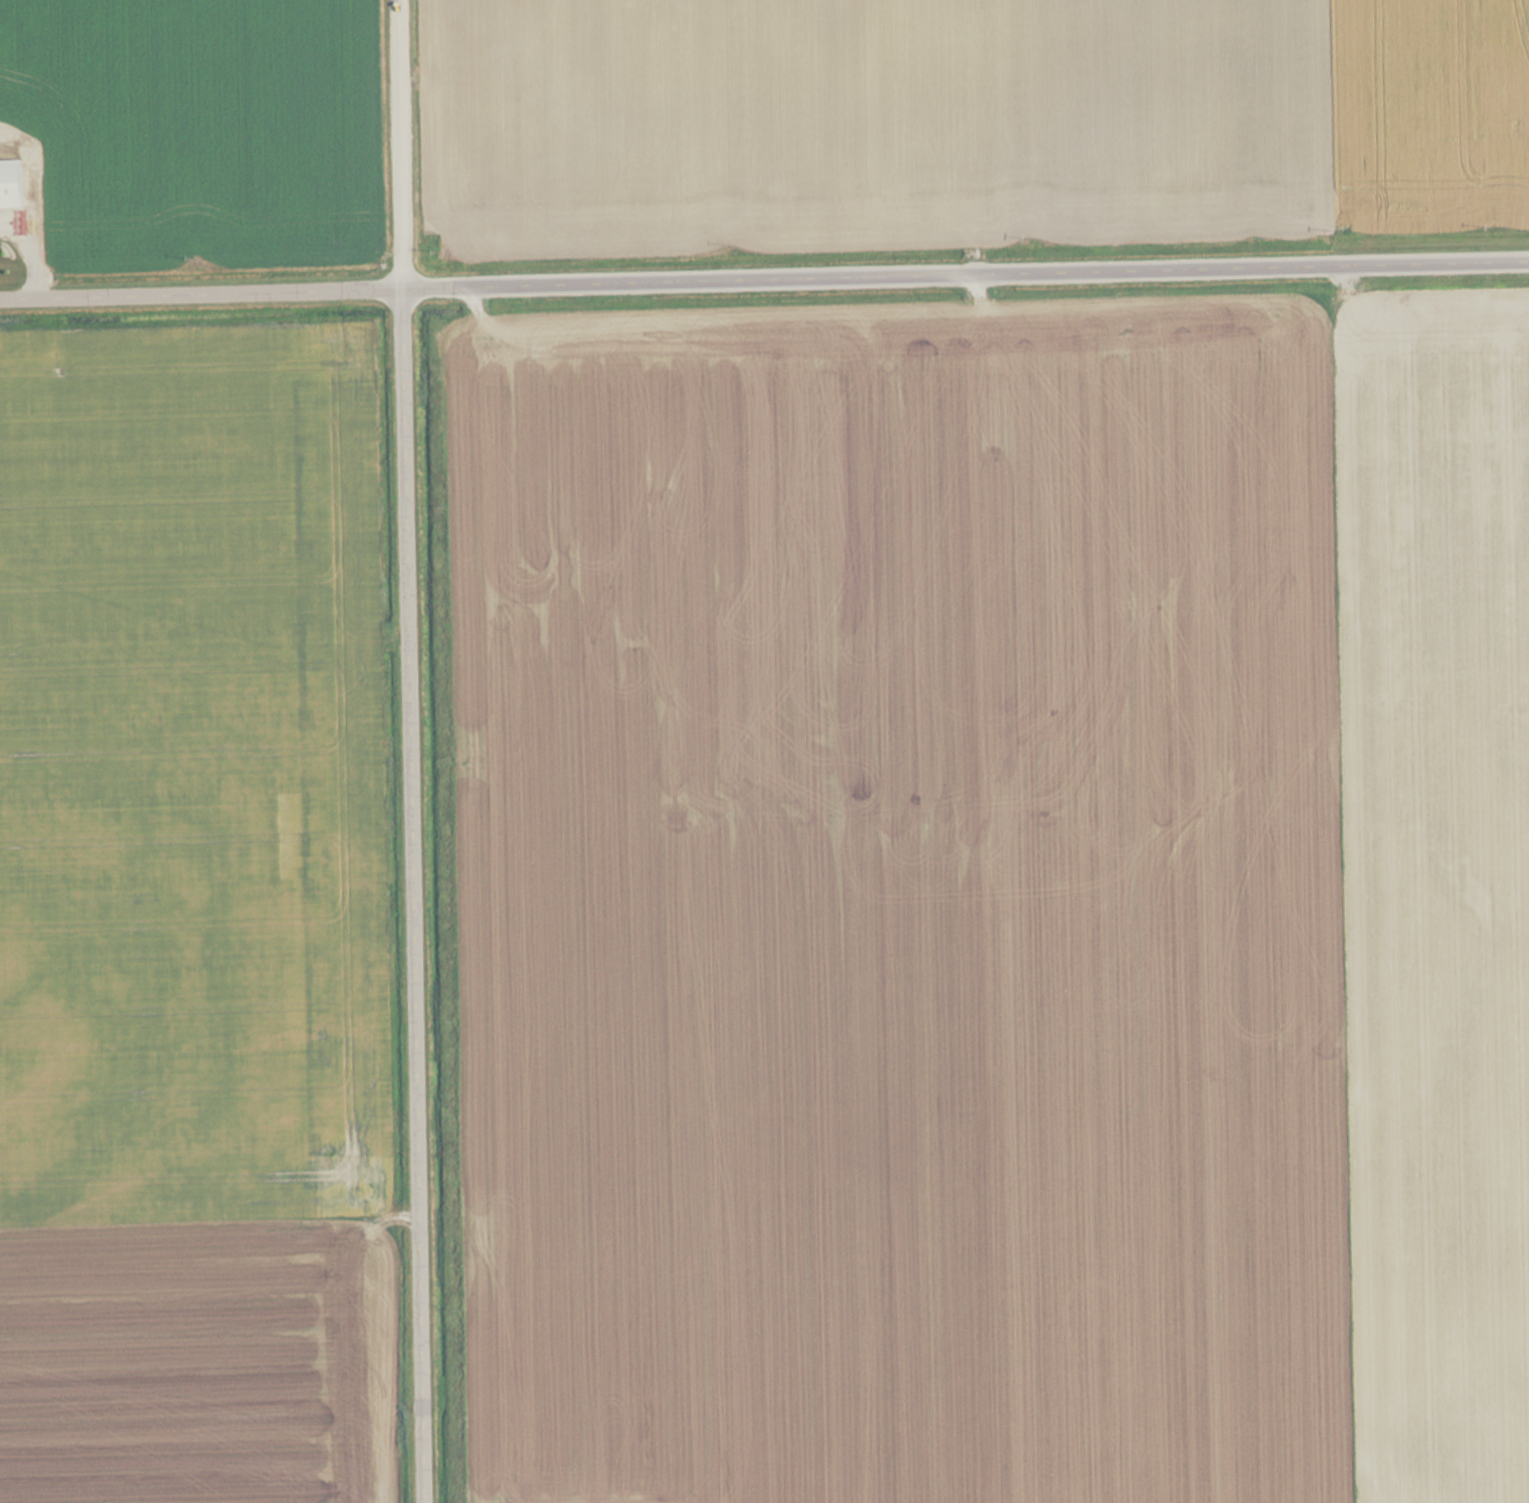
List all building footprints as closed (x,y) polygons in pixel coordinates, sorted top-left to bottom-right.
[(24,159),(0,160),(0,208),(26,207),(24,159)]
